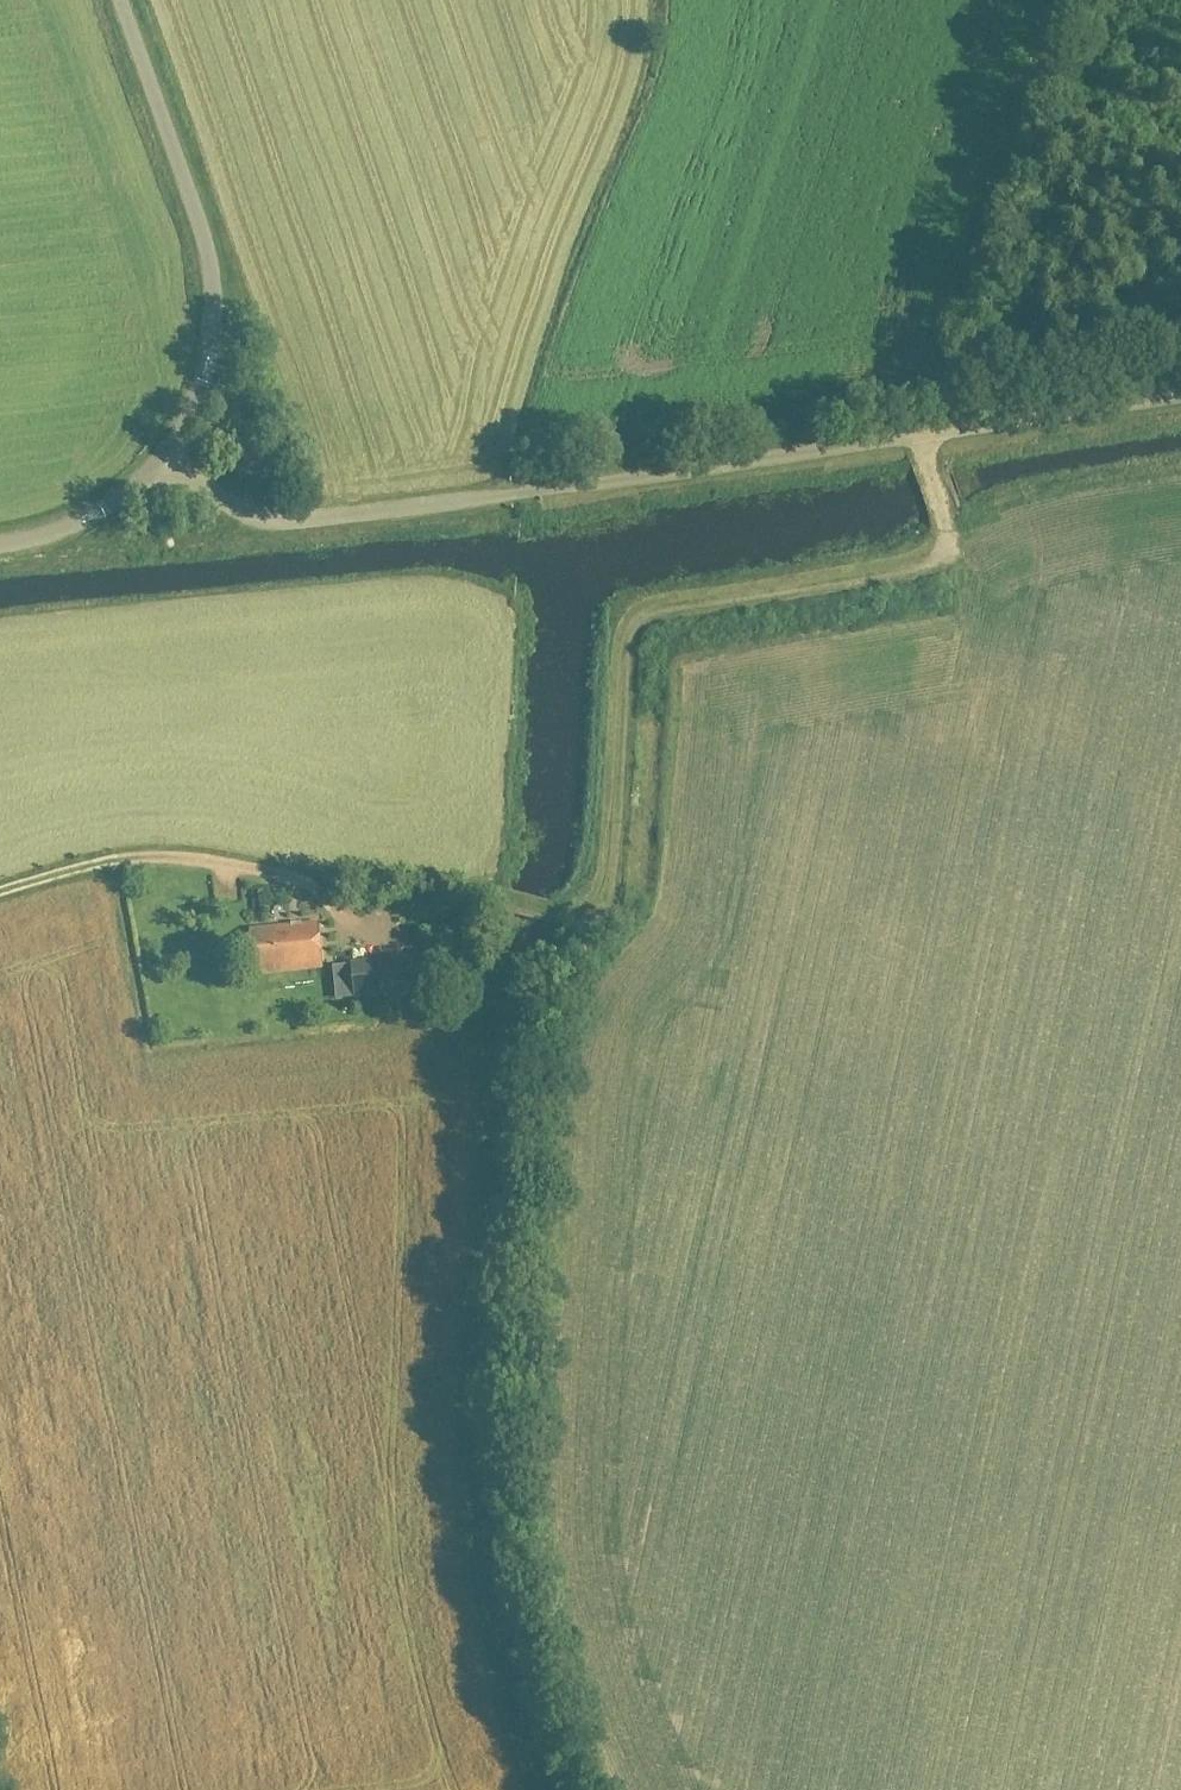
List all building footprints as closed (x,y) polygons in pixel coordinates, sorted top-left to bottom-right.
[(253,977),(322,968),(316,923),(247,931),(253,977)] [(409,962),(350,967),(353,1002),(412,996),(409,962)]
